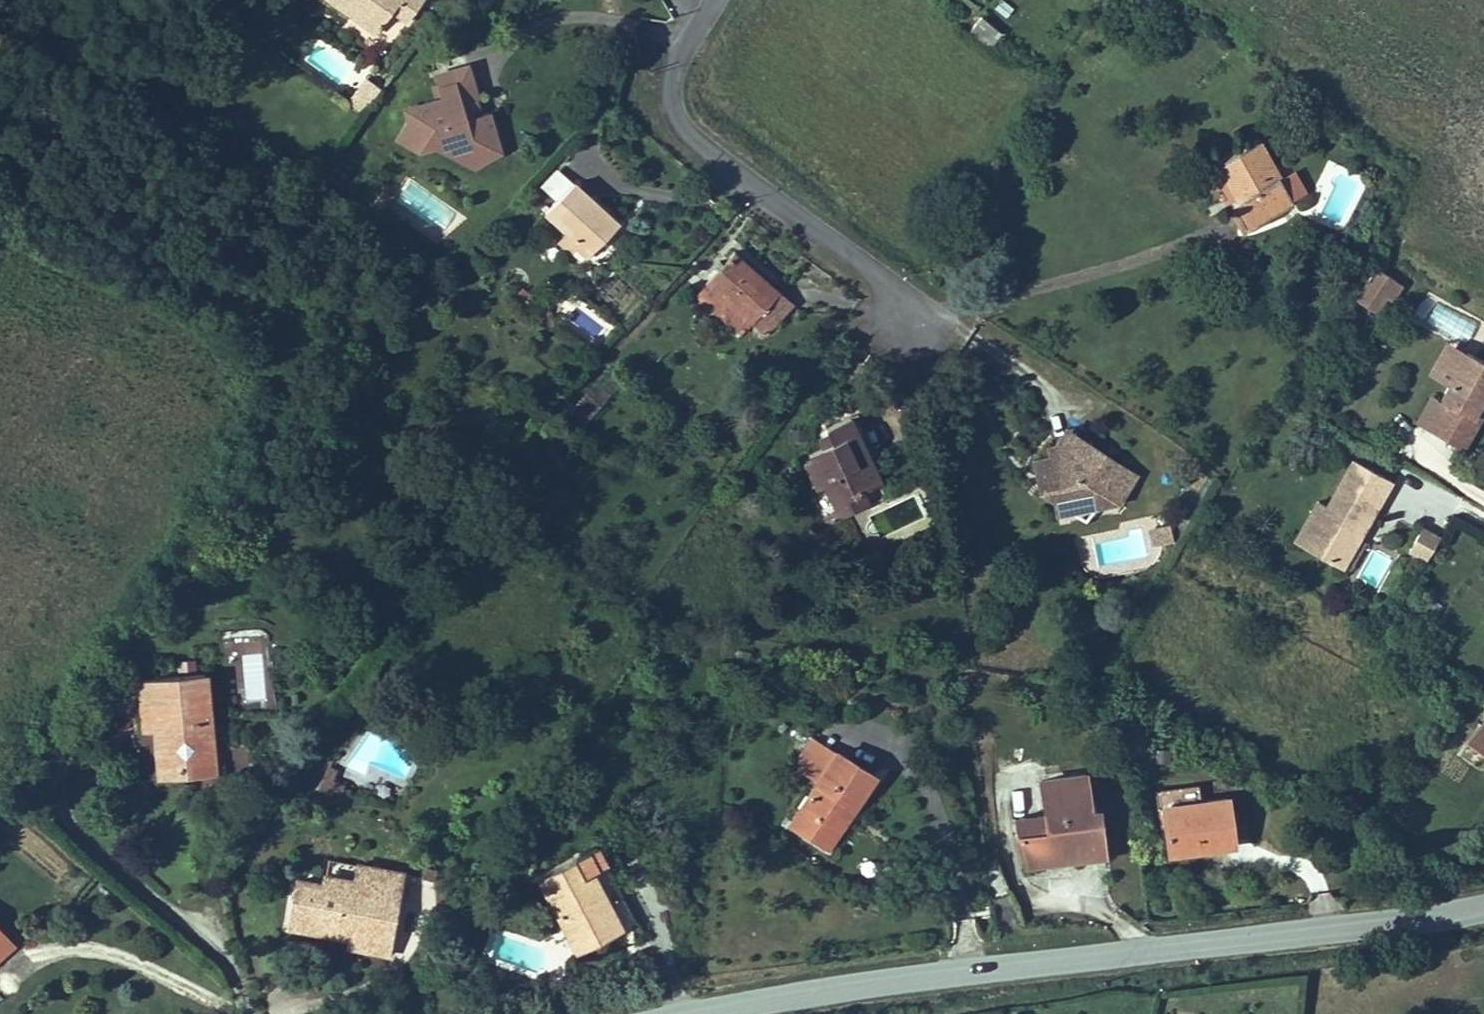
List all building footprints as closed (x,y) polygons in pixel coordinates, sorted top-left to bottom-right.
[(376,34),(392,11),(407,21),(423,0),(329,0),(376,34)] [(1001,32),(981,16),(969,32),(988,48),(1001,32)] [(471,78),(467,66),(435,75),(439,87),(471,78)] [(369,104),(380,88),(366,78),(355,94),(369,104)] [(495,135),(488,112),(481,114),(476,115),(472,101),(477,100),(471,78),(439,87),(442,99),(406,109),(409,120),(399,139),(420,150),(435,146),(457,158),(482,150),(479,140),(495,135)] [(369,104),(355,94),(349,103),(364,113),(369,104)] [(481,114),(477,100),(472,101),(476,115),(481,114)] [(499,150),(495,135),(479,140),(482,150),(457,158),(473,166),(499,150)] [(1230,204),(1243,227),(1291,200),(1280,180),(1257,140),(1217,163),(1237,200),(1230,204)] [(1306,191),(1294,171),(1280,180),(1291,200),(1306,191)] [(618,242),(609,234),(618,224),(573,182),(545,212),(568,233),(560,241),(581,261),(589,252),(600,262),(618,242)] [(387,208),(393,197),(383,190),(376,201),(387,208)] [(750,323),(763,335),(792,304),(763,277),(735,252),(706,283),(750,323)] [(1384,296),(1393,282),(1374,269),(1354,299),(1373,312),(1384,296)] [(1389,300),(1399,285),(1393,282),(1384,296),(1389,300)] [(741,333),(750,323),(706,283),(697,292),(741,333)] [(558,319),(549,312),(543,319),(552,326),(558,319)] [(1459,368),(1468,352),(1448,341),(1430,374),(1435,377),(1444,360),(1459,368)] [(1468,352),(1459,368),(1444,360),(1435,377),(1449,385),(1440,400),(1446,403),(1430,431),(1451,443),(1467,415),(1478,421),(1483,411),(1483,404),(1480,402),(1483,395),(1483,362),(1468,352)] [(1430,431),(1446,403),(1440,400),(1433,396),(1418,424),(1430,431)] [(1462,449),(1478,421),(1467,415),(1451,443),(1462,449)] [(864,493),(876,487),(865,463),(871,460),(855,428),(850,417),(826,429),(829,435),(833,444),(822,449),(809,456),(811,461),(804,464),(816,491),(824,487),(833,508),(864,493)] [(1055,446),(1083,441),(1066,429),(1055,446)] [(833,444),(829,435),(818,440),(822,449),(833,444)] [(1051,457),(1034,460),(1036,474),(1047,482),(1040,491),(1056,503),(1058,515),(1116,503),(1113,484),(1124,467),(1083,441),(1055,446),(1050,447),(1051,457)] [(1366,525),(1391,480),(1353,459),(1327,506),(1317,501),(1308,517),(1321,524),(1308,549),(1342,568),(1360,536),(1354,533),(1361,522),(1366,525)] [(871,460),(865,463),(876,487),(882,484),(871,460)] [(1113,484),(1116,503),(1135,475),(1124,467),(1113,484)] [(1036,474),(1040,491),(1047,482),(1036,474)] [(1308,549),(1321,524),(1308,517),(1294,541),(1308,549)] [(1360,536),(1366,525),(1361,522),(1354,533),(1360,536)] [(1173,542),(1169,525),(1157,528),(1161,545),(1173,542)] [(1161,545),(1157,528),(1149,530),(1153,547),(1161,545)] [(1427,559),(1439,538),(1422,528),(1409,549),(1427,559)] [(241,703),(269,703),(268,633),(223,634),(224,688),(241,688),(241,703)] [(212,745),(209,720),(211,720),(210,706),(208,706),(205,677),(207,677),(207,673),(139,680),(140,683),(143,682),(144,695),(142,695),(142,698),(144,698),(145,712),(143,712),(145,733),(156,731),(160,769),(169,776),(179,776),(186,767),(188,767),(197,774),(204,773),(212,764),(211,748),(213,748),(213,744),(212,745)] [(1470,744),(1483,755),(1483,726),(1470,744)] [(819,781),(837,752),(814,737),(801,757),(799,768),(819,781)] [(216,775),(213,748),(211,748),(212,764),(204,773),(197,774),(188,767),(186,767),(179,776),(169,776),(160,769),(161,780),(216,775)] [(847,818),(874,776),(837,752),(819,781),(791,825),(830,850),(850,819),(847,818)] [(344,788),(332,782),(337,772),(328,768),(318,790),(339,799),(344,788)] [(1102,836),(1098,809),(1090,810),(1085,774),(1040,780),(1045,815),(1037,816),(1040,832),(1016,836),(1024,863),(1050,860),(1051,863),(1079,859),(1076,840),(1102,836)] [(1200,801),(1198,784),(1160,788),(1163,805),(1200,801)] [(1234,845),(1227,797),(1200,801),(1163,805),(1169,851),(1196,848),(1196,850),(1234,845)] [(1040,832),(1037,816),(1014,820),(1016,836),(1040,832)] [(1105,855),(1102,836),(1076,840),(1079,859),(1105,855)] [(620,928),(591,873),(605,864),(595,843),(573,854),(576,860),(540,879),(577,950),(620,928)] [(1011,894),(995,853),(985,853),(991,898),(1011,894)] [(540,879),(576,860),(573,854),(537,873),(540,879)] [(356,890),(360,864),(330,859),(326,885),(356,890)] [(377,914),(380,896),(398,899),(403,871),(360,864),(356,890),(326,885),(297,879),(293,899),(301,901),(297,920),(314,923),(312,930),(333,934),(334,927),(367,932),(370,913),(377,914)] [(389,952),(398,899),(380,896),(377,914),(370,913),(367,932),(334,927),(333,934),(332,942),(389,952)] [(297,920),(301,901),(293,899),(288,926),(312,930),(314,923),(297,920)] [(0,928),(0,956),(14,943),(0,928)]
